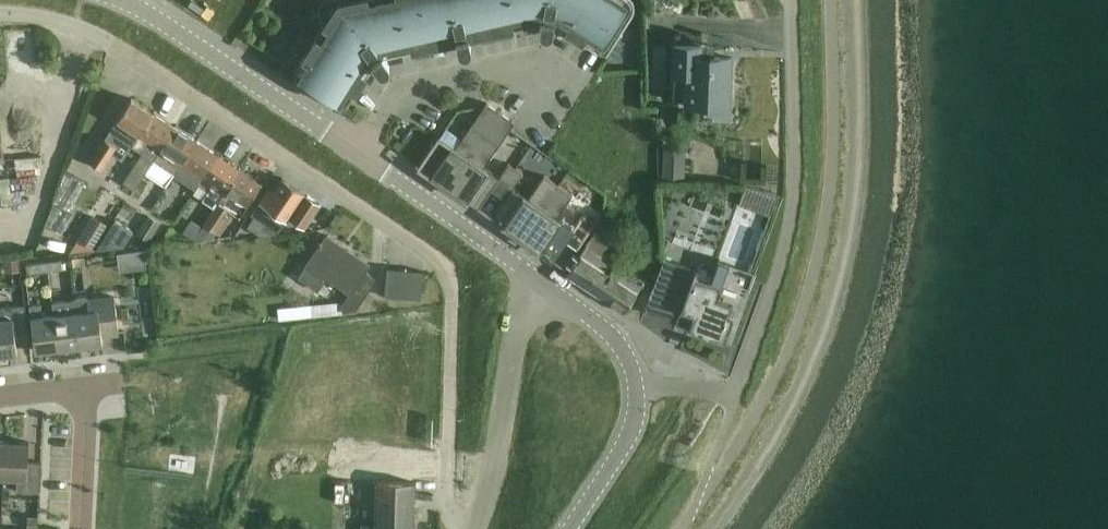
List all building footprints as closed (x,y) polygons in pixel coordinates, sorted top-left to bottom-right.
[(337,0),(295,68),(347,101),(373,61),(377,68),(381,70),(386,69),(388,66),(389,63),(388,60),(383,53),(429,43),(421,0),(337,0)] [(429,43),(455,37),(458,46),(460,50),(464,51),(468,50),(470,47),(471,43),(468,34),(496,28),(490,0),(421,0),(429,43)] [(540,18),(539,25),(540,29),(542,32),(545,33),(548,33),(551,31),(552,28),(553,20),(607,54),(640,1),(638,0),(490,0),(496,28),(540,18)] [(646,9),(654,9),(654,0),(646,0),(646,9)] [(730,79),(731,79),(732,56),(699,55),(700,44),(674,43),(672,74),(685,75),(684,105),(729,106),(730,79)] [(131,145),(153,112),(131,98),(89,161),(100,168),(120,138),(127,143),(131,145)] [(449,187),(500,111),(486,102),(455,147),(439,136),(419,165),(416,163),(415,164),(449,187)] [(491,189),(498,177),(483,167),(515,121),(500,111),(449,187),(479,207),(491,189)] [(133,188),(175,126),(153,112),(131,145),(142,152),(123,182),(133,188)] [(174,174),(196,140),(175,126),(133,188),(134,189),(147,168),(168,182),(174,174)] [(195,188),(198,184),(217,155),(196,140),(174,174),(195,188)] [(662,148),(662,178),(685,178),(686,149),(662,148)] [(198,184),(209,191),(202,201),(213,208),(217,202),(239,169),(217,155),(198,184)] [(522,237),(558,184),(537,169),(521,192),(506,182),(516,167),(508,162),(498,177),(491,189),(504,198),(491,216),(522,237)] [(66,169),(55,200),(62,204),(69,209),(86,180),(66,169)] [(239,216),(242,213),(261,183),(239,169),(217,202),(213,208),(202,223),(215,231),(219,234),(233,212),(239,216)] [(319,203),(304,193),(304,192),(282,177),(273,191),(268,188),(251,213),(266,223),(278,231),(288,216),(303,227),(319,203)] [(558,184),(522,237),(552,258),(565,240),(578,249),(596,222),(582,213),(571,227),(556,217),(572,194),(558,184)] [(745,186),(738,203),(770,215),(776,198),(745,186)] [(55,200),(46,224),(61,232),(72,213),(61,207),(62,204),(55,200)] [(94,248),(108,224),(91,214),(77,238),(94,248)] [(147,214),(136,233),(149,241),(161,222),(147,214)] [(115,219),(96,248),(124,245),(133,230),(115,219)] [(193,238),(191,242),(210,239),(215,231),(202,223),(201,225),(193,238)] [(412,225),(404,239),(417,247),(426,232),(412,225)] [(594,293),(615,263),(598,252),(610,233),(599,226),(565,275),(594,293)] [(355,309),(363,296),(375,278),(365,271),(369,264),(326,235),(297,276),(317,290),(326,276),(348,292),(341,303),(341,301),(311,303),(311,305),(277,308),(278,320),(342,313),(342,310),(355,309)] [(29,241),(15,247),(20,259),(34,253),(29,241)] [(615,263),(594,293),(624,313),(644,282),(628,271),(642,249),(629,241),(615,263)] [(144,249),(131,251),(133,269),(147,268),(144,249)] [(663,258),(648,299),(650,299),(693,316),(688,329),(723,342),(733,316),(728,314),(733,302),(737,304),(747,277),(716,267),(711,282),(693,275),(695,270),(663,258)] [(18,259),(4,261),(6,271),(19,270),(18,259)] [(47,261),(48,270),(62,269),(60,259),(47,261)] [(28,273),(48,270),(47,261),(33,263),(26,263),(28,273)] [(420,299),(423,271),(387,268),(384,296),(420,299)] [(114,296),(86,299),(85,294),(73,296),(79,345),(102,342),(101,334),(118,332),(114,296)] [(57,347),(79,345),(73,296),(73,299),(52,301),(57,347)] [(34,350),(57,347),(52,301),(51,301),(53,314),(42,316),(41,303),(29,304),(34,350)] [(17,352),(15,337),(28,335),(24,305),(0,308),(0,309),(1,318),(0,318),(0,354),(17,352)] [(5,440),(3,476),(17,476),(16,491),(39,492),(41,461),(28,461),(29,441),(5,440)] [(414,483),(414,482),(361,480),(360,505),(413,507),(408,506),(409,483),(414,483)] [(413,507),(360,505),(360,506),(365,506),(364,528),(412,528),(413,507)] [(28,515),(27,525),(38,526),(38,515),(28,515)]
